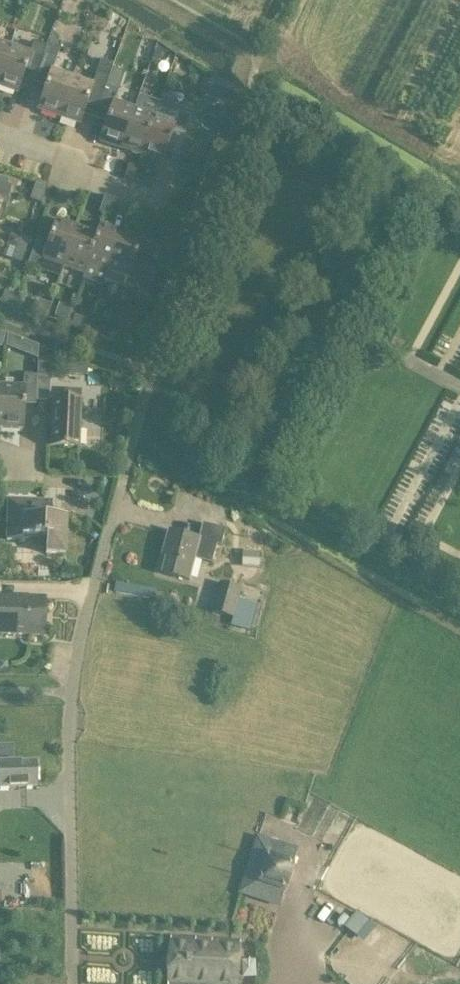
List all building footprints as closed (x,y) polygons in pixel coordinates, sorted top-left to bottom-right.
[(0,74),(0,88),(17,93),(24,71),(36,75),(43,56),(46,47),(34,43),(30,53),(10,46),(0,74)] [(10,46),(0,43),(0,74),(10,46)] [(37,110),(58,117),(72,77),(52,71),(56,61),(43,56),(36,75),(33,84),(45,88),(37,110)] [(72,77),(58,117),(79,125),(87,103),(98,106),(105,87),(108,79),(96,74),(92,84),(72,77)] [(211,78),(204,97),(229,105),(234,89),(235,86),(221,81),(211,78)] [(102,143),(120,149),(134,109),(114,102),(116,96),(118,92),(116,91),(105,87),(98,106),(95,116),(107,120),(99,142),(102,143)] [(158,106),(155,116),(141,157),(162,163),(170,138),(182,142),(191,117),(158,106)] [(120,149),(141,157),(155,116),(134,109),(120,149)] [(136,169),(128,166),(124,177),(133,180),(136,169)] [(7,201),(11,187),(7,186),(9,181),(0,178),(0,198),(7,201)] [(30,199),(44,202),(48,187),(34,184),(30,199)] [(104,197),(101,205),(112,209),(115,201),(104,197)] [(101,205),(98,213),(109,217),(112,209),(101,205)] [(43,261),(63,267),(77,227),(56,220),(48,243),(36,239),(27,266),(40,270),(43,261)] [(100,225),(97,234),(87,265),(107,272),(121,232),(100,225)] [(87,265),(97,234),(77,227),(63,267),(84,275),(87,265)] [(157,271),(134,263),(142,239),(121,232),(107,272),(104,283),(147,297),(157,271)] [(20,237),(16,248),(25,251),(29,240),(20,237)] [(16,248),(16,249),(12,261),(21,264),(25,251),(16,248)] [(57,303),(52,316),(64,321),(69,308),(57,303)] [(36,360),(36,347),(8,336),(7,348),(36,360)] [(37,364),(36,377),(36,402),(48,402),(50,364),(37,364)] [(36,402),(36,377),(23,376),(22,387),(2,386),(0,428),(22,429),(23,406),(36,406),(36,402)] [(50,447),(78,449),(80,401),(52,399),(50,447)] [(52,503),(8,501),(6,541),(45,542),(45,554),(64,555),(66,517),(51,517),(52,503)] [(170,551),(164,573),(190,581),(196,560),(213,565),(218,546),(222,547),(226,530),(203,524),(199,540),(170,533),(165,550),(170,551)] [(244,551),(244,567),(259,568),(260,552),(244,551)] [(243,590),(220,583),(212,613),(235,619),(240,600),(243,590)] [(44,636),(44,599),(0,599),(0,635),(44,636)] [(258,605),(240,600),(235,619),(233,626),(250,631),(258,605)] [(36,788),(34,764),(13,764),(13,758),(13,746),(0,746),(0,789),(36,788)] [(297,851),(259,839),(241,896),(279,908),(297,851)] [(344,926),(354,935),(367,921),(357,912),(344,926)] [(172,940),(169,983),(240,983),(241,943),(172,940)]
